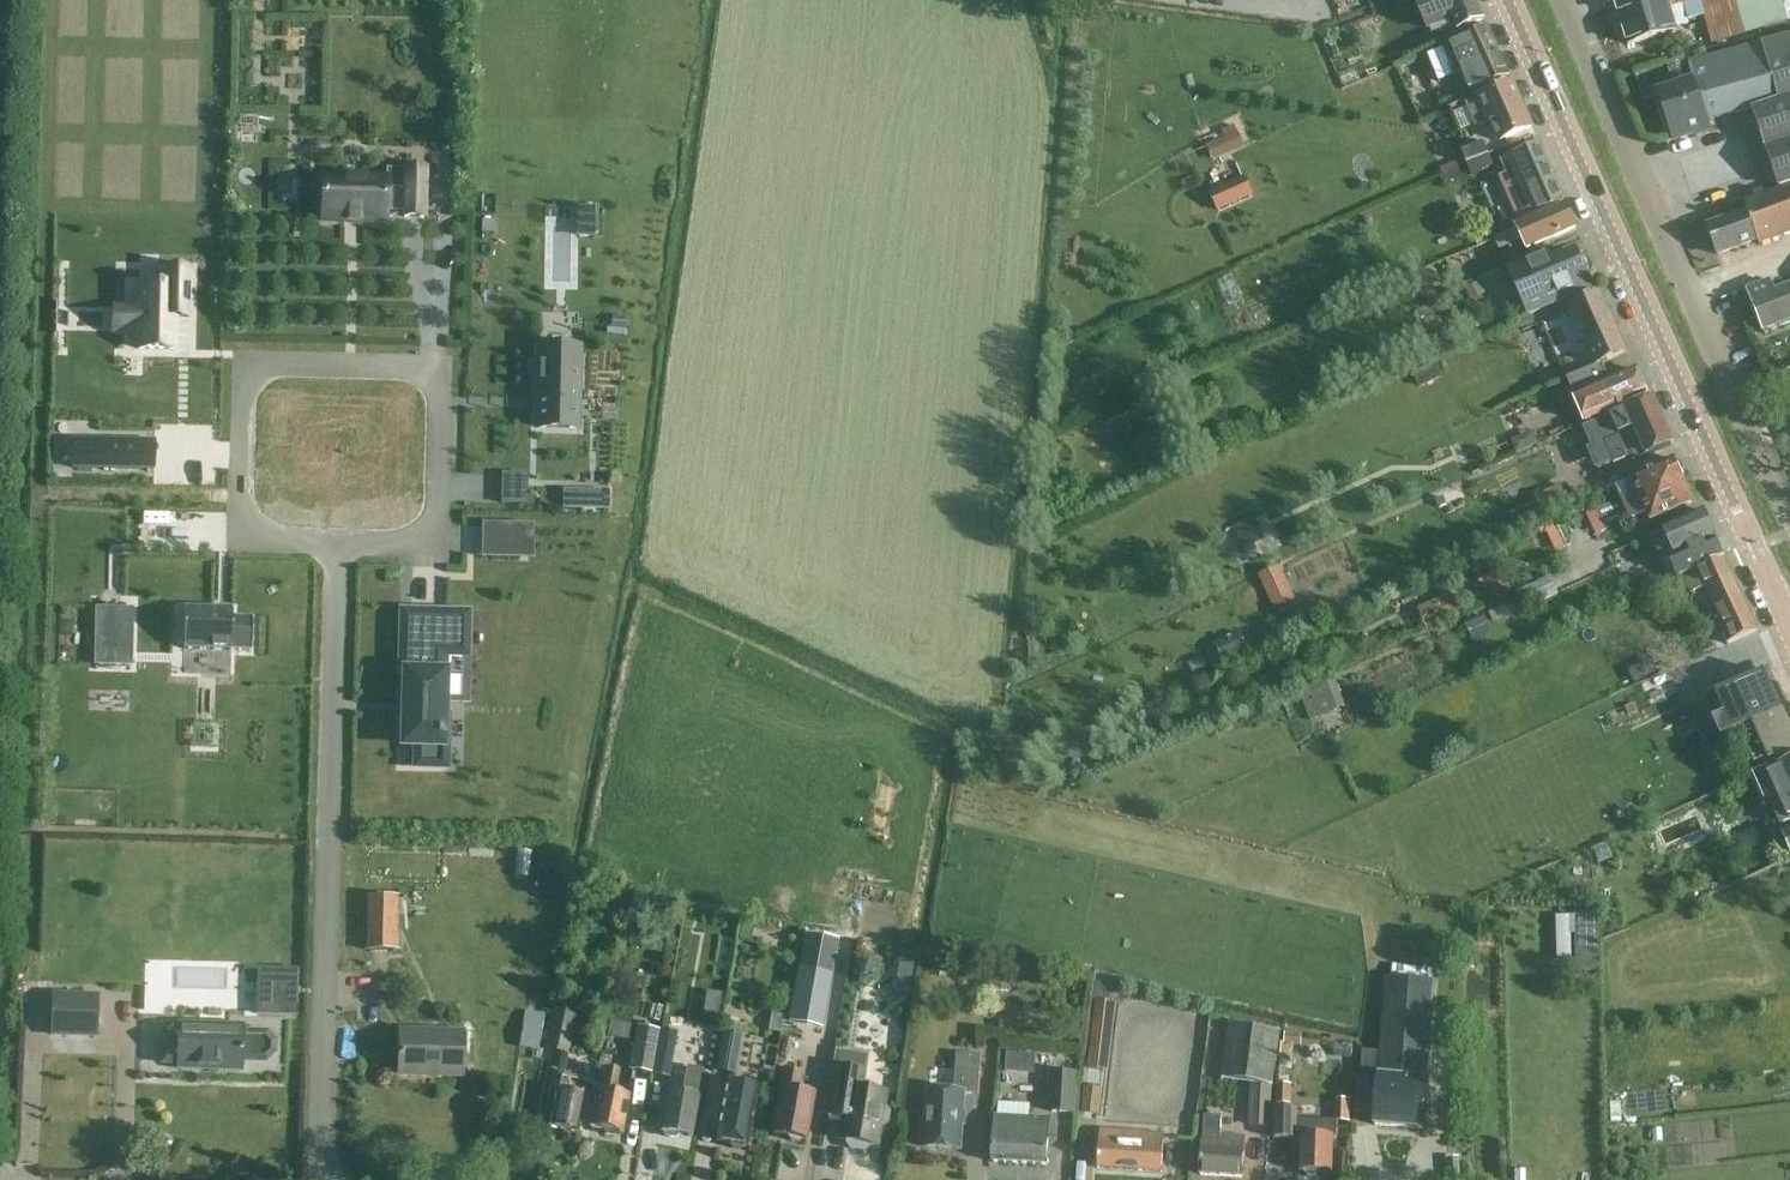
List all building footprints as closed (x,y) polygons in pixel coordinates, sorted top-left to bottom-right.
[(1475,0),(1418,0),(1415,1),(1427,29),(1451,18),(1457,33),(1484,21),(1475,0)] [(1614,2),(1627,45),(1675,31),(1674,26),(1703,17),(1711,45),(1746,35),(1765,29),(1767,35),(1789,29),(1789,0),(1739,0),(1736,1),(1735,0),(1621,0),(1614,2)] [(1372,16),(1341,27),(1343,34),(1374,22),(1372,16)] [(1444,48),(1428,55),(1439,82),(1455,75),(1462,73),(1469,91),(1470,92),(1509,75),(1500,55),(1488,27),(1487,28),(1443,47),(1444,48)] [(1658,95),(1674,141),(1694,134),(1695,136),(1711,130),(1708,122),(1730,115),(1730,117),(1753,110),(1779,189),(1789,185),(1789,37),(1688,71),(1692,82),(1658,95)] [(1351,67),(1337,73),(1342,85),(1356,79),(1351,67)] [(1476,125),(1490,119),(1499,139),(1530,126),(1513,86),(1468,105),(1476,125)] [(1224,137),(1206,145),(1212,159),(1243,146),(1233,123),(1220,129),(1224,137)] [(1467,162),(1489,153),(1484,142),(1462,151),(1467,162)] [(1502,176),(1499,177),(1518,222),(1537,213),(1565,201),(1564,199),(1544,155),(1538,142),(1511,155),(1499,160),(1506,174),(1502,176)] [(1469,175),(1494,165),(1489,153),(1465,164),(1469,175)] [(1458,159),(1440,167),(1444,174),(1461,166),(1458,159)] [(322,178),(321,221),(386,223),(386,211),(404,212),(404,217),(423,218),(425,169),(405,169),(405,188),(387,187),(387,180),(322,178)] [(1245,175),(1208,191),(1217,212),(1254,196),(1245,175)] [(1789,232),(1789,188),(1744,203),(1747,213),(1707,226),(1716,253),(1756,240),(1757,243),(1789,232)] [(1526,250),(1576,227),(1565,203),(1515,226),(1516,227),(1502,234),(1507,245),(1521,239),(1526,250)] [(482,220),(482,234),(495,234),(495,221),(482,220)] [(1592,286),(1584,268),(1586,268),(1579,253),(1577,254),(1576,250),(1550,262),(1547,254),(1511,270),(1530,312),(1562,298),(1563,299),(1592,286)] [(138,307),(129,307),(129,332),(138,333),(138,350),(177,350),(177,319),(190,319),(190,269),(163,269),(162,287),(139,287),(138,307)] [(1231,273),(1216,279),(1228,306),(1242,300),(1231,273)] [(1429,278),(1414,285),(1419,295),(1433,289),(1429,278)] [(1479,280),(1463,287),(1470,301),(1485,294),(1479,280)] [(1747,291),(1763,333),(1789,322),(1789,288),(1775,293),(1771,281),(1747,291)] [(1589,354),(1594,365),(1606,361),(1626,352),(1601,294),(1569,308),(1582,338),(1572,343),(1579,358),(1589,354)] [(611,316),(610,329),(625,330),(626,318),(611,316)] [(538,349),(537,428),(578,429),(579,350),(538,349)] [(1434,362),(1412,373),(1419,388),(1441,377),(1441,376),(1434,362)] [(1580,423),(1647,396),(1635,367),(1605,379),(1598,365),(1562,381),(1580,423)] [(1779,378),(1783,388),(1781,391),(1786,394),(1788,398),(1789,397),(1789,374),(1779,378)] [(1189,386),(1179,392),(1185,405),(1196,399),(1189,386)] [(1618,435),(1604,441),(1613,461),(1614,463),(1614,464),(1628,458),(1631,456),(1633,461),(1645,456),(1667,446),(1673,444),(1672,442),(1652,397),(1649,398),(1648,399),(1609,416),(1618,435)] [(617,408),(602,408),(602,420),(617,420),(617,408)] [(1157,423),(1131,434),(1141,458),(1167,447),(1157,423)] [(1532,429),(1509,439),(1516,454),(1538,444),(1532,429)] [(154,441),(72,440),(72,469),(154,470),(154,441)] [(1673,459),(1672,459),(1612,486),(1613,487),(1616,486),(1631,518),(1646,511),(1651,521),(1694,501),(1683,476),(1686,471),(1682,462),(1676,461),(1675,458),(1673,459)] [(529,473),(503,473),(502,503),(529,504),(529,473)] [(1553,487),(1534,495),(1543,516),(1570,504),(1561,484),(1553,487)] [(586,491),(562,491),(562,510),(586,510),(586,491)] [(1443,497),(1436,500),(1439,507),(1446,504),(1443,497)] [(1677,578),(1682,576),(1724,556),(1716,537),(1703,509),(1661,528),(1674,556),(1668,559),(1677,578)] [(1254,516),(1232,526),(1243,549),(1265,539),(1254,516)] [(1556,530),(1548,533),(1556,552),(1565,549),(1556,530)] [(517,533),(517,557),(531,558),(531,533),(517,533)] [(1706,586),(1714,605),(1724,626),(1720,628),(1727,644),(1757,630),(1724,556),(1682,576),(1690,593),(1706,586)] [(1270,567),(1256,574),(1273,610),(1287,603),(1270,567)] [(1524,609),(1558,592),(1549,575),(1516,592),(1524,609)] [(1451,595),(1434,602),(1444,623),(1460,616),(1451,595)] [(96,608),(94,666),(125,667),(126,608),(96,608)] [(184,609),(182,680),(234,680),(236,651),(251,651),(252,620),(232,619),(232,610),(184,609)] [(405,674),(404,746),(420,747),(419,762),(442,763),(444,674),(436,674),(436,654),(465,655),(466,616),(446,615),(412,614),(410,674),(405,674)] [(1483,616),(1465,625),(1469,633),(1488,625),(1483,616)] [(1238,632),(1214,643),(1222,662),(1247,650),(1238,632)] [(1651,658),(1628,669),(1635,683),(1657,672),(1651,658)] [(1720,739),(1745,728),(1785,710),(1767,670),(1702,699),(1720,739)] [(1321,682),(1308,687),(1319,715),(1332,710),(1321,682)] [(1767,759),(1769,763),(1789,753),(1789,722),(1785,710),(1745,728),(1749,737),(1744,740),(1754,765),(1767,759)] [(1768,771),(1767,768),(1752,775),(1766,808),(1770,806),(1779,824),(1789,819),(1789,761),(1768,771)] [(1713,794),(1705,798),(1709,808),(1718,804),(1713,794)] [(1606,842),(1592,848),(1598,863),(1612,856),(1606,842)] [(397,897),(366,897),(365,951),(397,951),(397,897)] [(1574,906),(1575,969),(1600,968),(1599,905),(1574,906)] [(1571,916),(1553,916),(1554,959),(1569,959),(1568,935),(1572,935),(1571,916)] [(804,934),(787,1023),(799,1025),(821,1029),(831,973),(838,940),(804,934)] [(902,953),(898,974),(913,977),(917,956),(902,953)] [(1362,1051),(1360,1079),(1377,1080),(1373,1126),(1424,1130),(1428,1078),(1427,1078),(1435,983),(1432,983),(1432,971),(1428,968),(1392,965),(1391,979),(1385,979),(1379,1052),(1362,1051)] [(258,970),(257,1014),(294,1015),(296,971),(258,970)] [(722,993),(708,991),(704,1015),(719,1017),(722,993)] [(54,996),(53,1037),(96,1037),(97,997),(54,996)] [(1109,1070),(1113,1032),(1108,1032),(1111,1003),(1091,1001),(1088,1030),(1091,1030),(1087,1068),(1109,1070)] [(664,1008),(653,1004),(649,1019),(660,1022),(664,1008)] [(570,1055),(579,1014),(554,1009),(545,1050),(570,1055)] [(540,1049),(546,1015),(526,1012),(521,1046),(540,1049)] [(785,1016),(772,1014),(769,1031),(782,1033),(785,1016)] [(161,1064),(177,1065),(176,1069),(241,1072),(242,1063),(266,1064),(275,1055),(276,1043),(267,1032),(243,1032),(243,1027),(178,1025),(178,1028),(162,1028),(161,1064)] [(1220,1078),(1272,1086),(1280,1032),(1228,1025),(1220,1078)] [(635,1028),(628,1071),(649,1074),(656,1031),(635,1028)] [(652,1076),(669,1079),(677,1032),(660,1029),(652,1076)] [(399,1030),(397,1076),(462,1078),(463,1033),(399,1030)] [(721,1033),(714,1070),(736,1074),(743,1037),(721,1033)] [(1282,1044),(1281,1055),(1292,1056),(1292,1046),(1301,1046),(1302,1035),(1285,1034),(1284,1044),(1282,1044)] [(1353,1044),(1334,1041),(1332,1055),(1351,1058),(1353,1044)] [(1034,1054),(1006,1052),(1005,1071),(1033,1073),(1034,1054)] [(928,1089),(926,1147),(962,1148),(964,1093),(980,1094),(981,1054),(957,1053),(956,1090),(928,1089)] [(835,1067),(828,1108),(844,1111),(839,1140),(847,1141),(846,1145),(849,1149),(864,1151),(868,1148),(869,1145),(876,1146),(879,1125),(883,1126),(886,1124),(888,1112),(886,1109),(882,1108),(884,1093),(870,1091),(871,1086),(868,1082),(858,1081),(860,1071),(835,1067)] [(665,1092),(658,1131),(660,1132),(663,1138),(675,1140),(681,1135),(690,1137),(702,1071),(686,1068),(681,1095),(665,1092)] [(1051,1068),(1047,1109),(1073,1112),(1077,1070),(1051,1068)] [(774,1135),(788,1138),(791,1142),(799,1143),(802,1140),(803,1140),(811,1095),(798,1093),(802,1073),(781,1069),(777,1091),(781,1092),(774,1135)] [(601,1071),(598,1090),(596,1090),(588,1129),(601,1132),(605,1137),(614,1138),(619,1135),(621,1136),(629,1097),(612,1093),(616,1074),(601,1071)] [(552,1128),(561,1130),(567,1134),(574,1132),(575,1132),(582,1095),(586,1096),(588,1084),(559,1078),(557,1090),(559,1091),(552,1128)] [(747,1148),(754,1109),(758,1089),(724,1084),(713,1142),(728,1145),(730,1150),(738,1151),(743,1147),(747,1148)] [(1291,1085),(1276,1084),(1275,1104),(1290,1104),(1291,1085)] [(1250,1085),(1247,1127),(1269,1128),(1272,1086),(1250,1085)] [(1099,1115),(1103,1089),(1085,1087),(1081,1113),(1099,1115)] [(1299,1136),(1298,1173),(1305,1173),(1307,1177),(1313,1177),(1315,1173),(1332,1174),(1333,1136),(1337,1136),(1338,1119),(1296,1117),(1297,1108),(1275,1107),(1274,1139),(1295,1139),(1295,1136),(1299,1136)] [(1045,1166),(1048,1118),(995,1115),(992,1162),(1045,1166)] [(1244,1137),(1220,1135),(1221,1116),(1204,1115),(1201,1175),(1241,1178),(1244,1137)] [(1098,1170),(1129,1172),(1159,1173),(1162,1134),(1101,1130),(1098,1170)] [(1459,1179),(1458,1157),(1444,1158),(1445,1179),(1449,1179),(1459,1179)]
